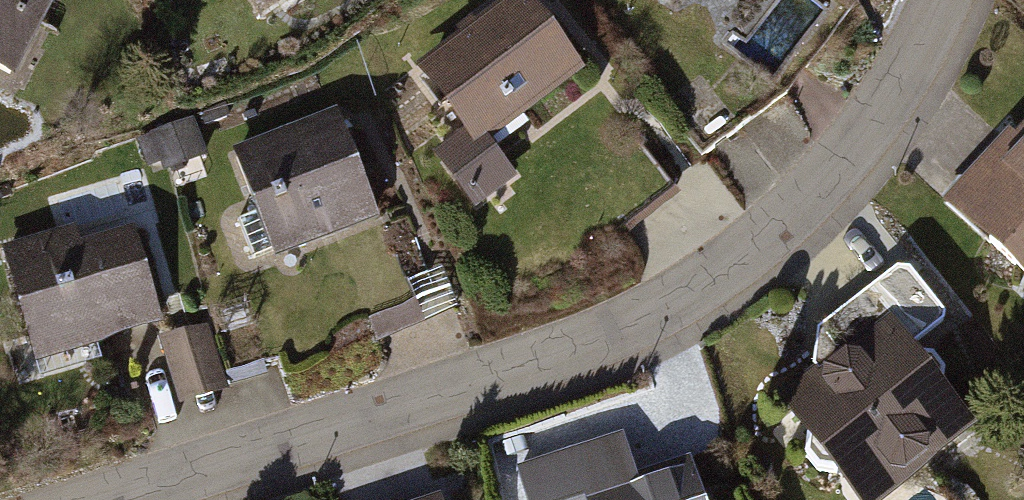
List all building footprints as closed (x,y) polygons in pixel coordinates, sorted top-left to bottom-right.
[(18,86),(63,0),(0,0),(0,77),(18,86)] [(418,70),(490,164),(595,85),(530,0),(510,0),(418,70)] [(691,14),(703,0),(674,0),(691,14)] [(340,109),(236,148),(280,265),(384,227),(340,109)] [(191,121),(153,135),(167,172),(205,158),(191,121)] [(947,206),(1023,287),(1023,134),(947,206)] [(39,372),(165,335),(136,233),(84,248),(79,230),(3,252),(39,372)] [(356,261),(384,333),(430,316),(402,243),(356,261)] [(886,326),(786,407),(861,499),(903,499),(978,439),(886,326)] [(207,329),(162,343),(182,407),(227,393),(207,329)] [(630,445),(528,476),(535,499),(646,499),(630,445)] [(702,484),(649,499),(707,499),(702,484)]
